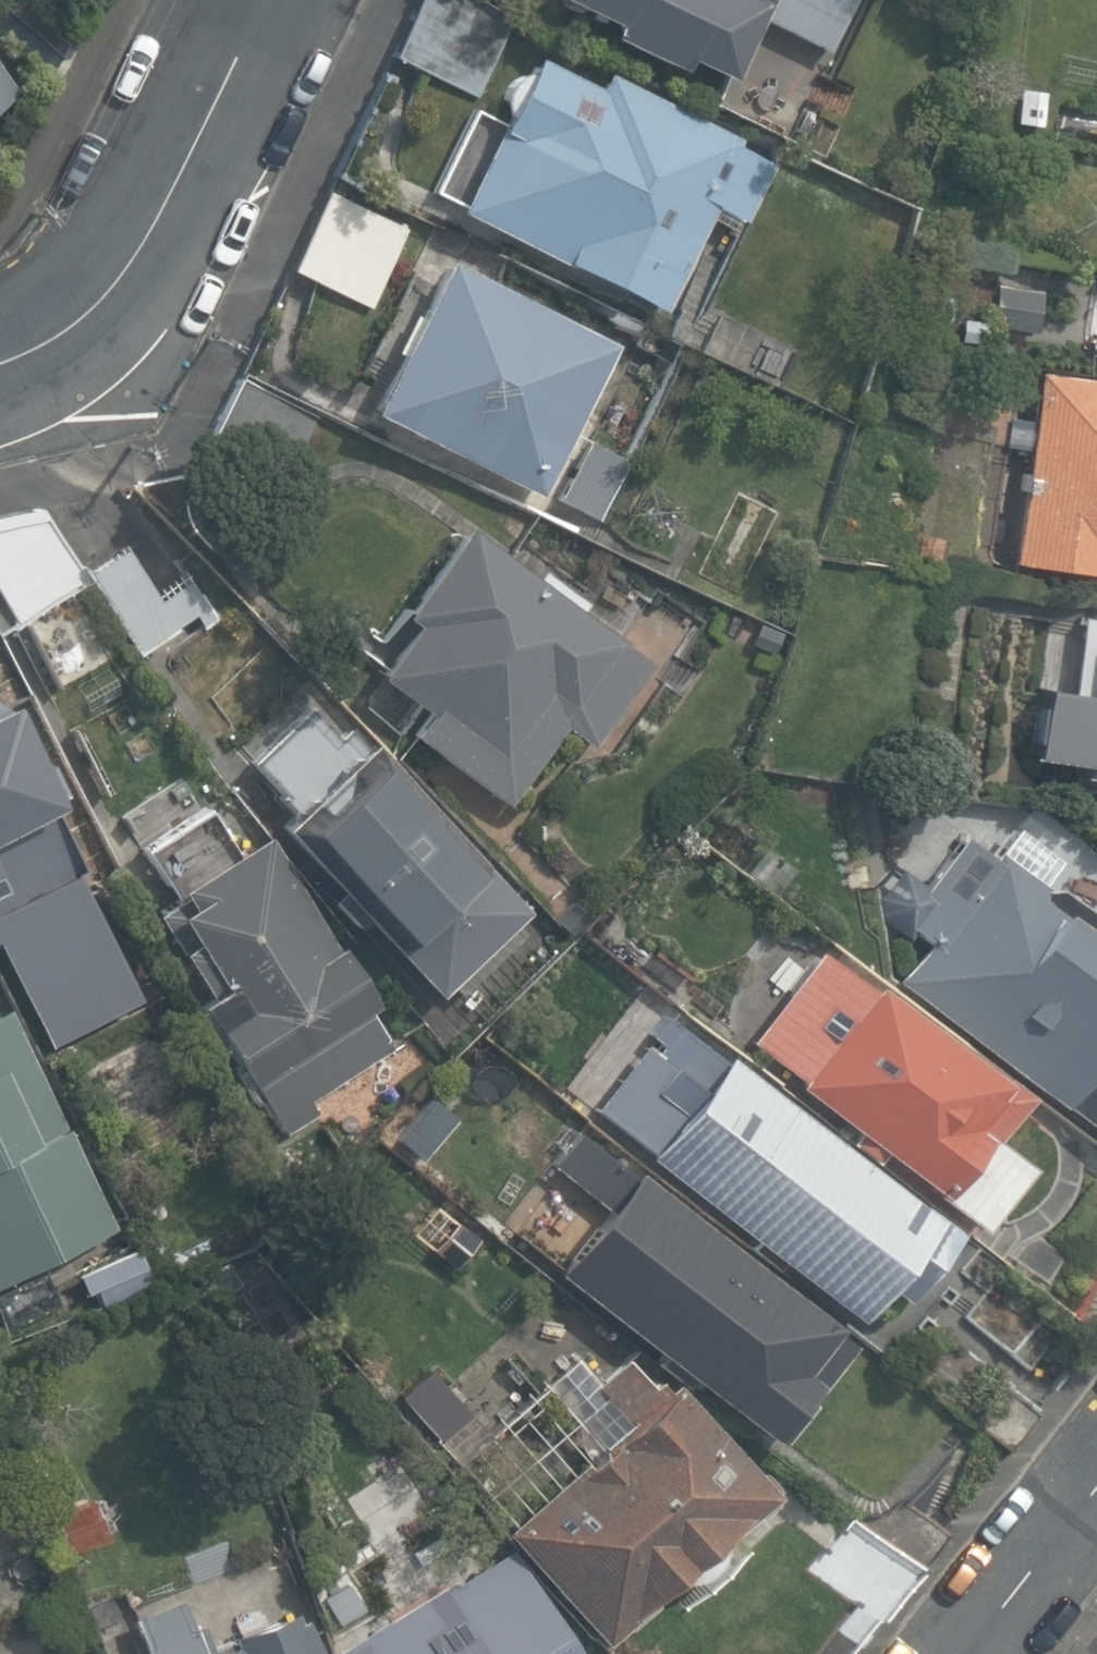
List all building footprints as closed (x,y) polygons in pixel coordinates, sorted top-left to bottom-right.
[(384,52),(476,93),(512,13),(482,0),(408,0),(384,52)] [(619,26),(616,40),(691,74),(696,65),(740,89),(770,25),(836,55),(862,0),(561,0),(619,26)] [(590,83),(522,49),(443,206),(647,309),(697,210),(738,231),(776,155),(598,66),(590,83)] [(23,91),(0,61),(0,110),(23,91)] [(321,187),(284,266),(367,305),(405,227),(321,187)] [(609,335),(432,251),(358,407),(535,491),(609,335)] [(1038,369),(1013,563),(1096,574),(1096,377),(1038,369)] [(582,433),(553,492),(592,511),(621,452),(582,433)] [(733,486),(691,566),(734,588),(776,508),(733,486)] [(18,622),(89,586),(46,511),(0,521),(0,587),(18,622)] [(642,650),(448,518),(386,610),(399,619),(363,672),(413,706),(398,727),(500,797),(554,719),(581,738),(642,650)] [(153,530),(89,571),(147,658),(210,617),(153,530)] [(1050,684),(1040,756),(1086,762),(1084,779),(1096,780),(1096,691),(1050,684)] [(0,701),(0,954),(47,1040),(138,990),(35,800),(50,792),(0,701)] [(379,748),(290,830),(444,994),(533,911),(379,748)] [(403,1036),(265,829),(176,888),(187,905),(174,914),(207,964),(193,973),(208,995),(201,1000),(287,1128),(321,1105),(314,1095),(403,1036)] [(1003,855),(998,861),(967,837),(902,924),(932,946),(904,983),(1096,1128),(1096,925),(1003,855)] [(879,992),(824,950),(754,1042),(806,1081),(801,1086),(980,1221),(1019,1169),(977,1137),(1016,1085),(884,986),(879,992)] [(110,1217),(0,1002),(0,1273),(110,1217)] [(729,1062),(670,1016),(601,1105),(658,1149),(652,1156),(858,1316),(886,1280),(907,1295),(959,1228),(735,1054),(729,1062)] [(638,1175),(581,1130),(554,1165),(611,1210),(562,1273),(778,1442),(855,1345),(837,1332),(844,1323),(645,1167),(638,1175)] [(667,1393),(633,1354),(597,1385),(629,1421),(507,1529),(610,1644),(779,1494),(679,1382),(667,1393)] [(515,1541),(336,1649),(339,1653),(584,1653),(515,1541)] [(227,1653),(334,1653),(321,1620),(303,1627),(298,1612),(239,1634),(244,1647),(227,1653)]
